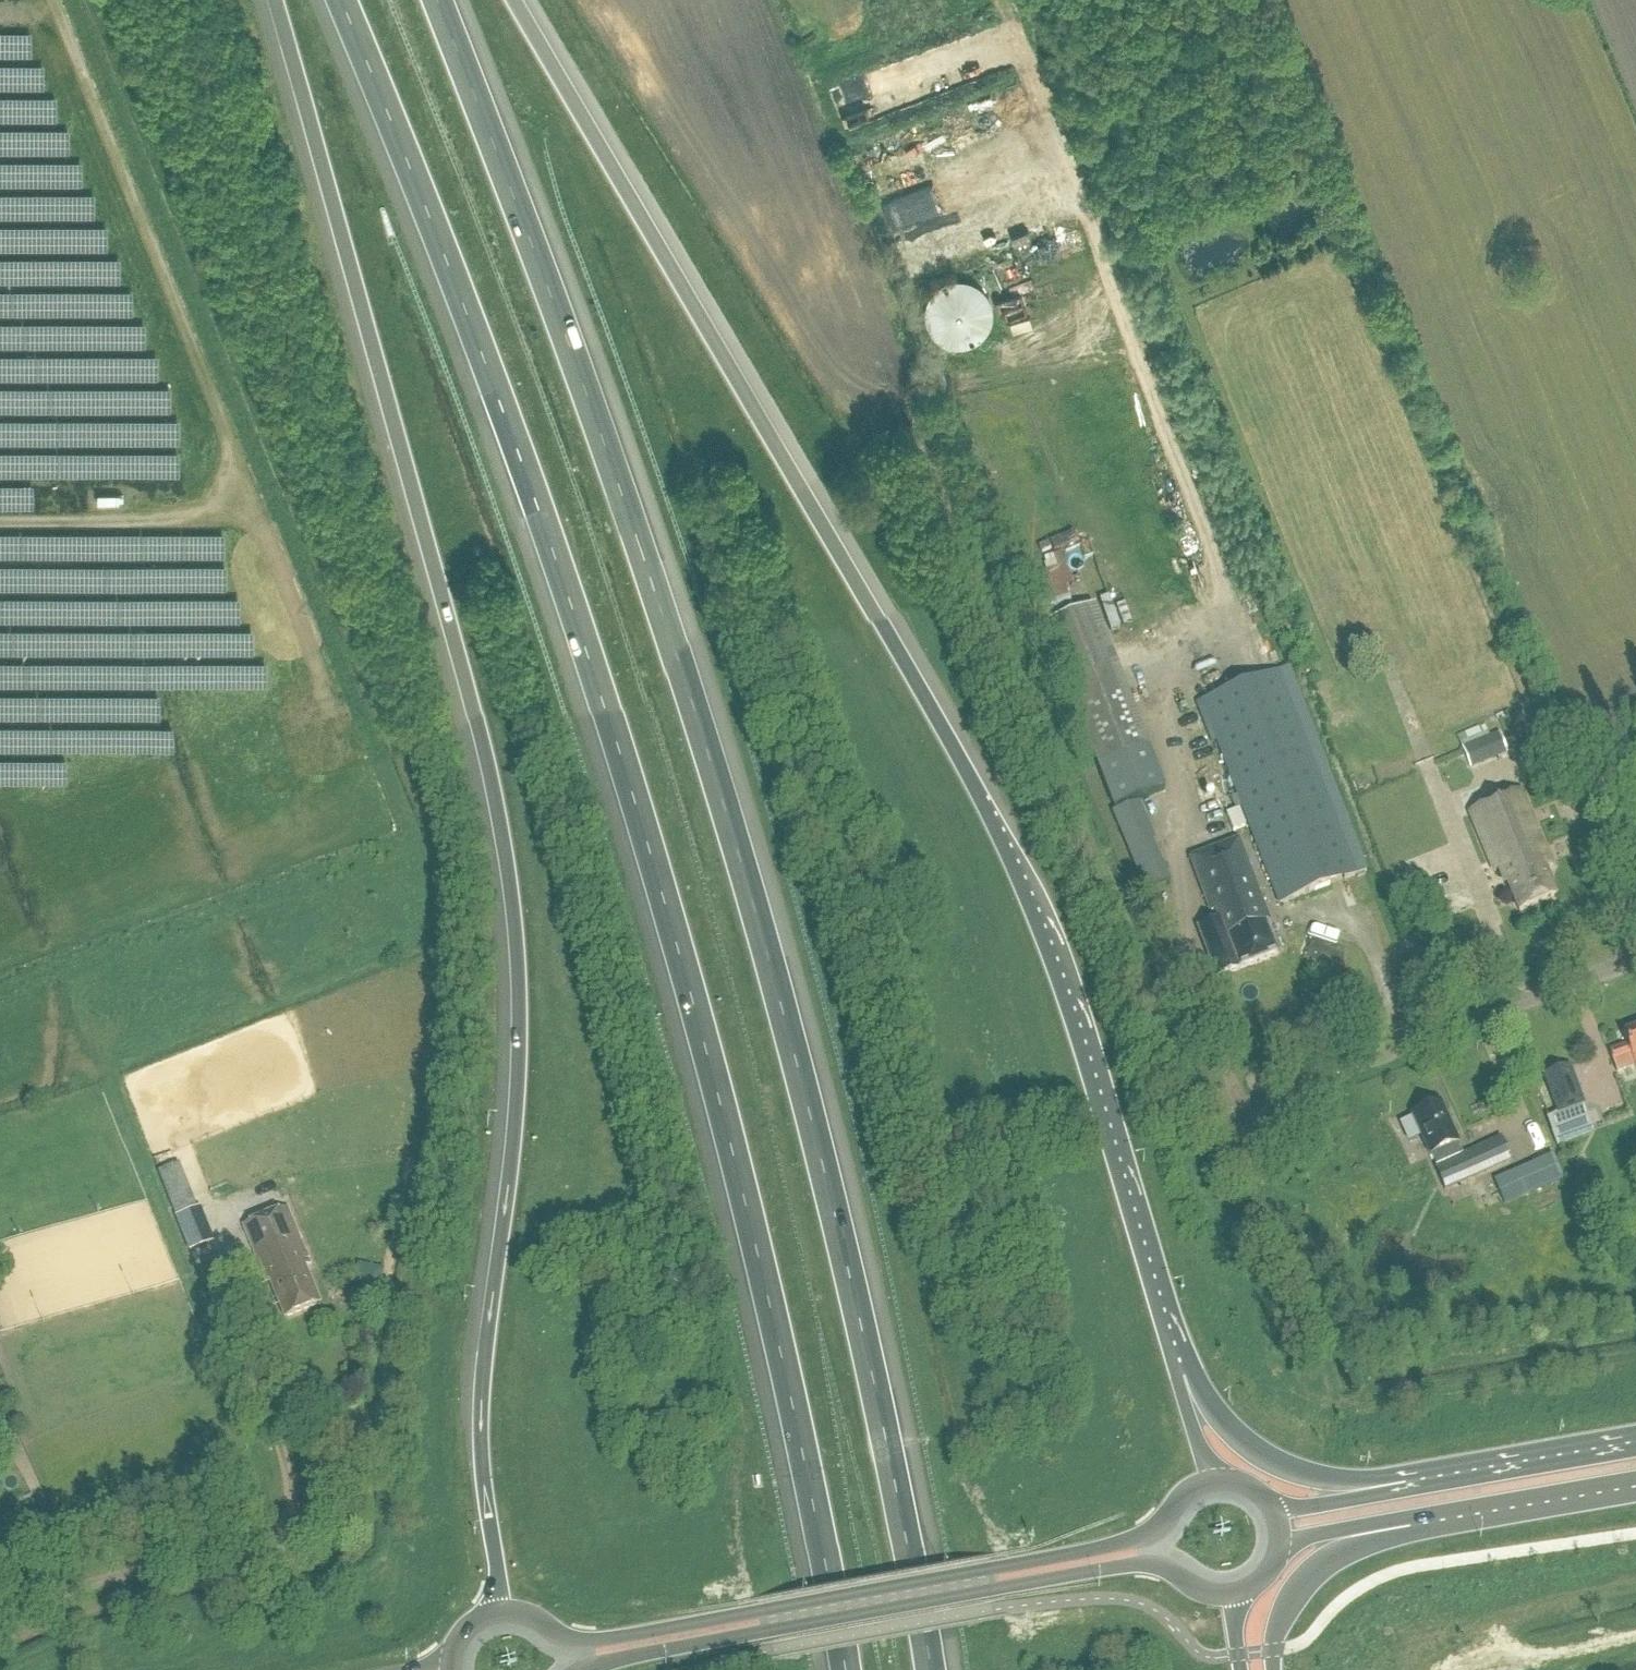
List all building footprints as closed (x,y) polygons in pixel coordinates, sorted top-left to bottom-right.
[(895,187),(908,222),(983,195),(970,160),(895,187)] [(950,343),(956,344),(963,344),(969,342),(974,340),(980,336),(984,332),(988,327),(990,321),(992,315),(992,309),(991,303),(989,297),(986,291),(982,287),(978,283),(972,279),(966,277),(960,277),(953,277),(947,278),(941,281),(936,285),(931,290),(928,296),(926,302),(925,308),(925,315),(926,321),(929,327),(933,333),(938,337),(944,341),(950,343)] [(1098,539),(1067,550),(1073,567),(1104,555),(1098,539)] [(1068,583),(1076,606),(1086,602),(1077,580),(1068,583)] [(1048,597),(1053,613),(1073,607),(1068,591),(1048,597)] [(1044,628),(1098,770),(1148,751),(1094,609),(1044,628)] [(1287,671),(1281,674),(1200,704),(1277,908),(1364,875),(1287,671)] [(1508,757),(1500,737),(1462,753),(1470,772),(1508,757)] [(1148,751),(1098,770),(1114,812),(1164,792),(1148,751)] [(1522,793),(1469,815),(1494,874),(1501,871),(1519,915),(1557,899),(1546,872),(1553,869),(1522,793)] [(1158,865),(1148,843),(1131,850),(1141,872),(1158,865)] [(1278,957),(1262,914),(1267,912),(1240,843),(1192,861),(1212,915),(1217,913),(1221,924),(1200,932),(1218,980),(1278,957)] [(1623,1036),(1628,1048),(1610,1054),(1617,1075),(1635,1068),(1635,1070),(1635,1031),(1623,1036)] [(1583,1108),(1578,1095),(1569,1070),(1533,1083),(1547,1121),(1583,1108)] [(1412,1117),(1429,1157),(1430,1157),(1436,1172),(1444,1191),(1509,1162),(1501,1143),(1438,1170),(1432,1156),(1455,1146),(1437,1106),(1412,1117)] [(1568,1145),(1598,1137),(1593,1117),(1563,1124),(1568,1145)] [(1563,1165),(1502,1180),(1508,1205),(1569,1190),(1563,1165)] [(211,1255),(180,1178),(160,1186),(179,1231),(192,1263),(211,1255)] [(267,1275),(286,1321),(321,1306),(306,1269),(312,1267),(288,1210),(244,1228),(264,1277),(267,1275)] [(360,1267),(357,1280),(364,1282),(369,1290),(366,1302),(374,1304),(382,1273),(360,1267)]
